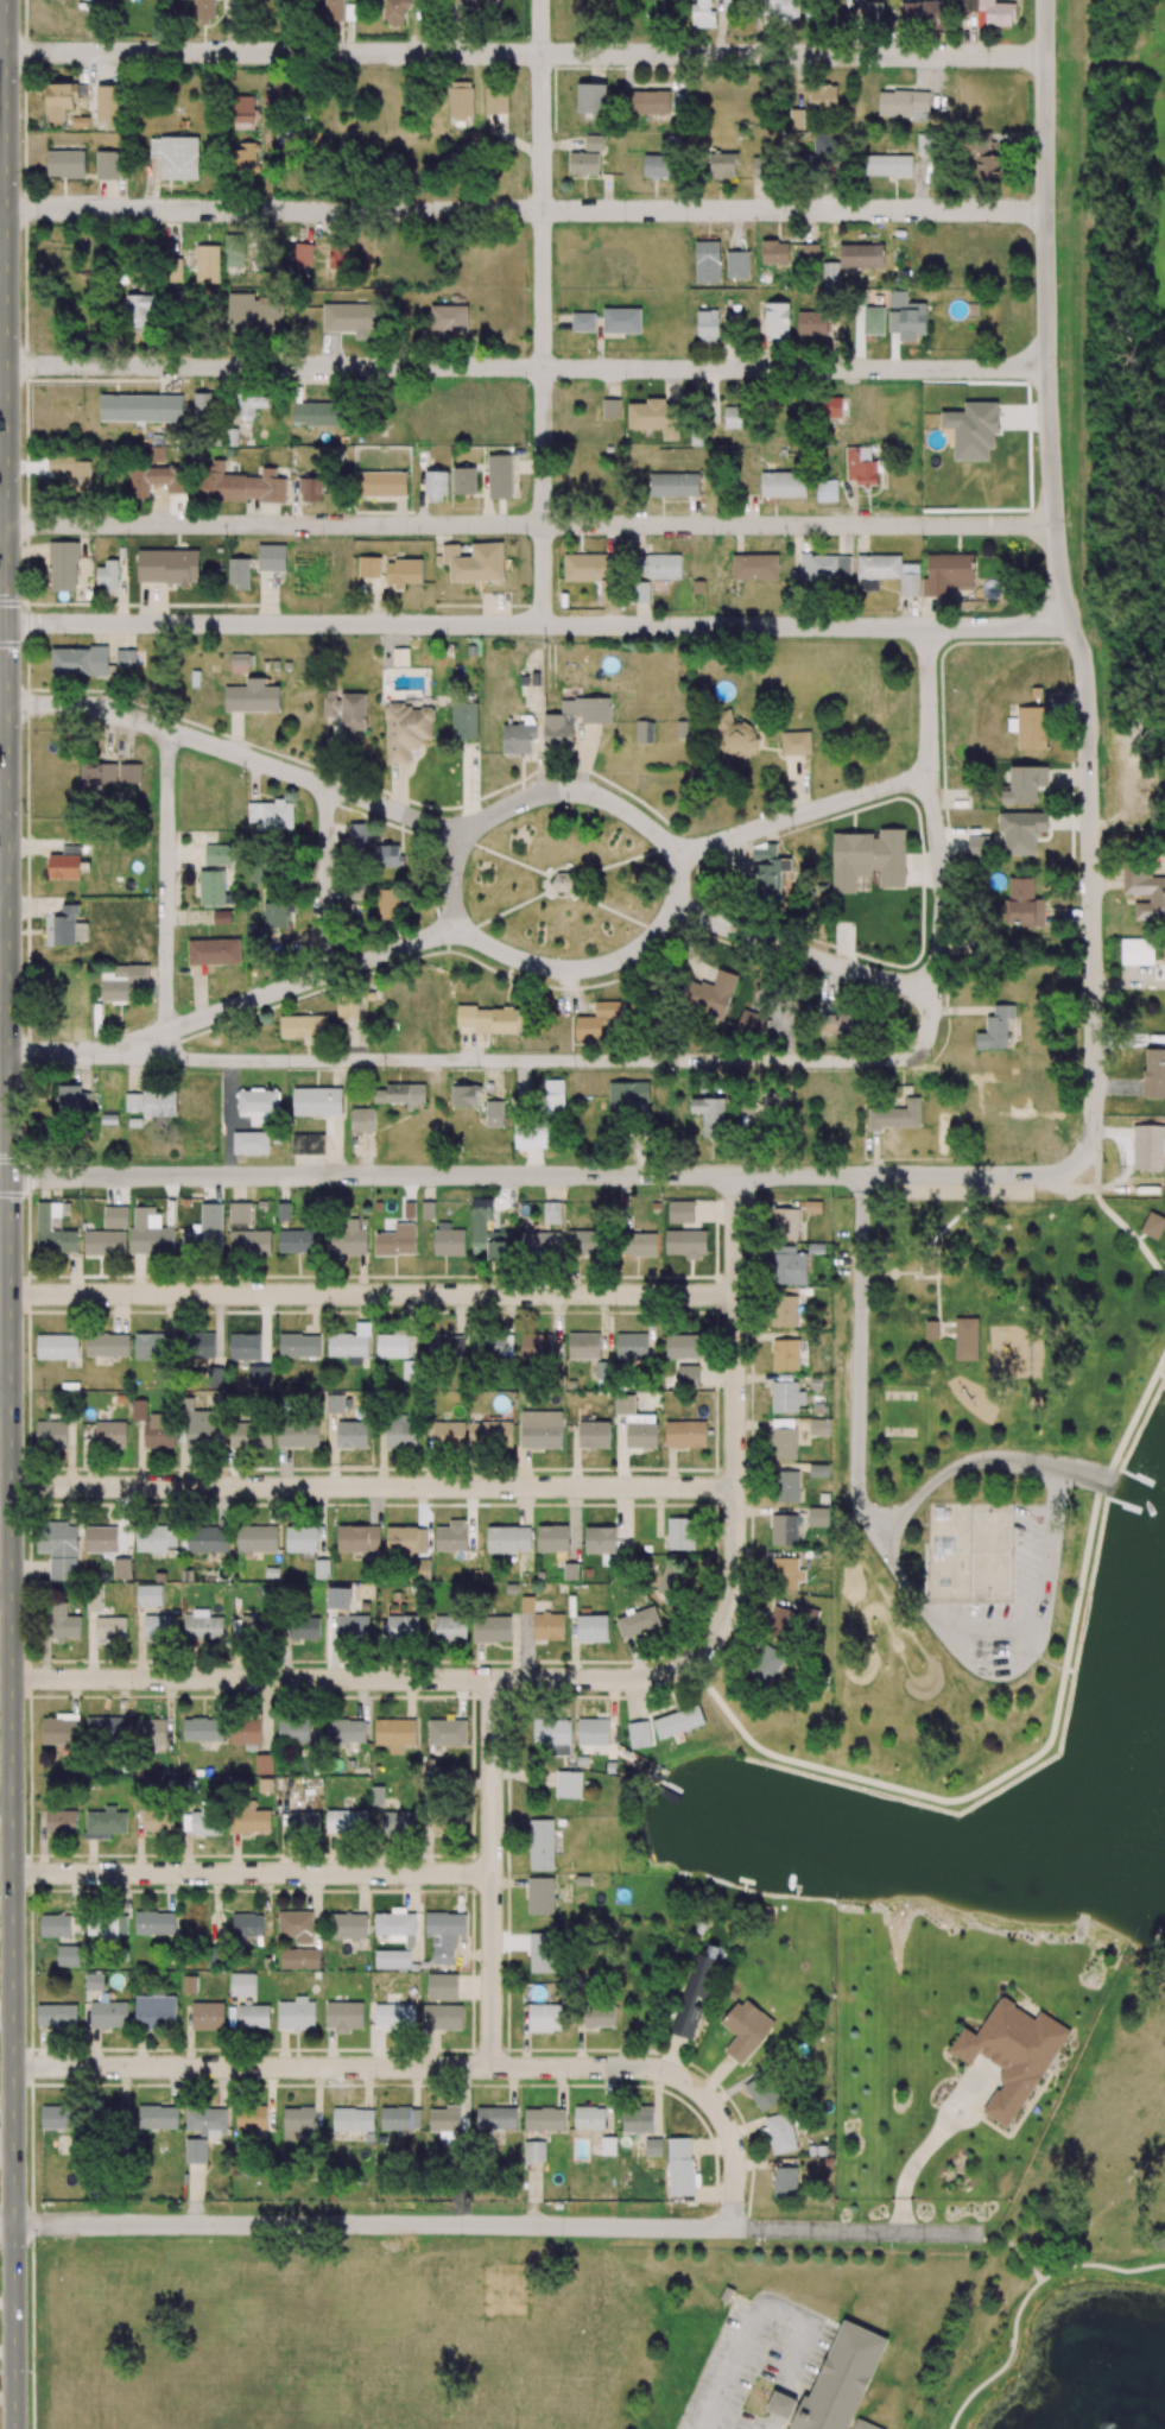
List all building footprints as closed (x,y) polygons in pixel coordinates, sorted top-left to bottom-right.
[(693,28),(714,27),(713,0),(693,0),(693,28)] [(765,19),(798,20),(799,0),(765,0),(765,19)] [(884,0),(855,0),(855,22),(883,22),(884,0)] [(976,25),(1014,25),(1014,3),(995,3),(995,0),(961,0),(960,12),(977,12),(976,25)] [(903,29),(949,30),(949,2),(903,2),(903,29)] [(579,119),(593,119),(593,114),(606,114),(606,84),(580,84),(579,119)] [(837,109),(837,86),(809,86),(809,110),(837,109)] [(670,91),(629,91),(630,114),(671,114),(670,91)] [(879,117),(928,119),(929,93),(879,91),(879,117)] [(803,129),(803,109),(789,109),(790,129),(803,129)] [(1000,177),(1000,156),(992,156),(991,132),(974,132),(975,178),(1000,177)] [(918,155),(937,154),(936,134),(917,134),(918,155)] [(604,135),(585,135),(585,150),(604,151),(604,135)] [(599,154),(571,152),(570,175),(598,175),(599,154)] [(96,153),(118,153),(118,182),(96,182),(96,153)] [(711,179),(738,178),(738,153),(710,153),(711,179)] [(865,175),(911,176),(912,156),(865,155),(865,175)] [(752,178),(772,179),(772,158),(753,157),(752,178)] [(719,241),(695,242),(696,284),(720,283),(719,241)] [(762,264),(788,264),(788,241),(761,241),(762,264)] [(819,244),(802,244),(802,262),(819,262),(819,244)] [(885,267),(884,244),(840,245),(840,268),(885,267)] [(196,284),(196,245),(219,245),(219,284),(196,284)] [(749,251),(726,251),(727,278),(749,278),(749,251)] [(182,259),(183,283),(162,283),(162,259),(182,259)] [(839,262),(822,263),(823,288),(840,288),(839,262)] [(927,335),(926,303),(907,303),(907,290),(888,291),(889,333),(898,333),(898,342),(917,341),(917,335),(927,335)] [(789,303),(767,303),(767,341),(790,341),(789,303)] [(467,333),(468,306),(431,305),(430,332),(467,333)] [(640,334),(641,309),(603,308),(603,333),(640,334)] [(863,334),(884,335),(885,308),(863,308),(863,334)] [(719,341),(718,310),(698,311),(698,341),(719,341)] [(827,333),(826,312),(798,312),(798,334),(827,333)] [(572,313),(573,331),(596,331),(595,313),(572,313)] [(100,394),(183,396),(183,422),(99,422),(100,394)] [(842,418),(842,398),(821,397),(821,418),(842,418)] [(620,399),(603,399),(602,419),(620,419),(620,399)] [(628,403),(628,429),(662,429),(662,440),(678,440),(678,400),(646,400),(646,403),(628,403)] [(954,460),(989,461),(989,449),(994,449),(995,434),(998,434),(999,402),(964,402),(964,412),(941,412),(941,429),(954,429),(954,460)] [(724,428),(744,429),(745,407),(725,406),(724,428)] [(847,481),(856,481),(857,487),(877,487),(877,461),(860,462),(860,447),(846,448),(847,481)] [(512,499),(511,455),(488,455),(489,499),(512,499)] [(476,467),(453,468),(454,495),(476,495),(476,467)] [(446,471),(427,472),(427,502),(447,502),(446,471)] [(407,472),(356,473),(357,497),(407,496),(407,472)] [(761,497),(807,497),(806,472),(761,473),(761,497)] [(699,497),(699,474),(649,473),(649,496),(699,497)] [(838,502),(837,480),(816,481),(817,503),(838,502)] [(504,581),(503,543),(471,543),(472,557),(459,557),(459,544),(442,544),(442,565),(450,565),(450,582),(504,581)] [(258,545),(286,546),(285,573),(258,571),(258,545)] [(617,555),(565,554),(564,579),(616,581),(617,555)] [(732,580),(778,581),(778,555),(733,554),(732,580)] [(922,597),(949,597),(949,590),(973,590),(973,554),(927,555),(928,579),(922,579),(922,597)] [(681,555),(637,556),(638,579),(681,578),(681,555)] [(850,576),(851,556),(800,555),(800,581),(825,581),(825,576),(850,576)] [(901,556),(858,555),(857,590),(878,590),(878,579),(900,579),(900,597),(919,597),(920,564),(901,564),(901,556)] [(381,557),(359,557),(359,577),(381,578),(381,557)] [(386,586),(405,587),(405,583),(422,583),(423,561),(387,560),(386,586)] [(650,582),(633,582),(633,603),(649,604),(650,582)] [(409,665),(409,648),(393,649),(393,665),(409,665)] [(337,718),(338,690),(324,690),(323,718),(337,718)] [(341,730),(366,730),(367,694),(341,693),(341,730)] [(544,714),(543,748),(575,748),(575,723),(610,724),(610,698),(561,698),(561,714),(544,714)] [(478,703),(454,703),(453,739),(477,740),(478,703)] [(386,764),(410,764),(410,744),(433,744),(434,705),(386,705),(386,764)] [(1017,750),(1047,750),(1048,707),(1017,707),(1017,750)] [(732,726),(731,711),(714,712),(715,729),(723,729),(725,754),(758,753),(757,725),(732,726)] [(635,743),(653,743),(653,722),(636,721),(635,743)] [(503,754),(531,754),(531,740),(537,740),(537,724),(503,724),(503,754)] [(782,755),(811,754),(811,731),(781,732),(782,755)] [(1047,787),(1047,767),(1011,767),(1011,790),(1003,790),(1002,804),(1037,804),(1038,787),(1047,787)] [(293,802),(249,802),(249,822),(261,822),(261,828),(292,829),(293,802)] [(999,813),(999,834),(1003,834),(1004,855),(1038,854),(1037,832),(1048,831),(1047,813),(999,813)] [(372,846),(372,824),(349,823),(348,846),(372,846)] [(905,829),(879,829),(879,834),(833,834),(833,893),(856,893),(856,874),(879,874),(879,887),(905,887),(905,829)] [(781,872),(791,871),(791,858),(777,859),(776,843),(752,844),(753,862),(755,862),(756,901),(781,901),(781,872)] [(232,864),(231,845),(205,846),(206,865),(232,864)] [(404,866),(403,845),(374,846),(374,867),(404,866)] [(1150,876),(1150,867),(1123,866),(1123,894),(1150,894),(1149,903),(1134,903),(1134,920),(1164,921),(1164,877),(1150,876)] [(200,906),(225,905),(224,870),(199,871),(200,906)] [(1043,924),(1044,879),(1010,878),(1009,923),(1043,924)] [(376,888),(375,917),(397,919),(398,889),(376,888)] [(263,928),(293,929),(294,903),(264,903),(263,928)] [(214,924),(232,924),(231,911),(214,912),(214,924)] [(1121,964),(1153,965),(1154,939),(1122,938),(1121,964)] [(188,965),(241,964),(240,939),(187,940),(188,965)] [(736,974),(718,969),(713,986),(687,979),(680,1008),(725,1019),(736,974)] [(576,1041),(613,1041),(613,1020),(620,1020),(620,1001),(595,1001),(595,1016),(576,1016),(576,1041)] [(976,1048),(1008,1049),(1008,1019),(1015,1019),(1015,1004),(994,1004),(993,1016),(986,1016),(986,1033),(976,1033),(976,1048)] [(457,1027),(475,1028),(475,1033),(519,1034),(519,1008),(457,1007),(457,1027)] [(761,1035),(765,1016),(741,1011),(737,1030),(761,1035)] [(280,1016),(281,1039),(327,1038),(326,1015),(280,1016)] [(838,1038),(859,1038),(859,1015),(838,1015),(838,1038)] [(544,1081),(544,1113),(564,1113),(565,1082),(544,1081)] [(609,1083),(609,1111),(632,1110),(632,1102),(649,1102),(649,1082),(609,1083)] [(423,1085),(386,1085),(386,1090),(374,1090),(374,1103),(407,1102),(407,1110),(423,1110),(423,1085)] [(479,1107),(479,1085),(452,1085),(452,1107),(479,1107)] [(294,1088),(293,1115),(342,1116),(342,1089),(294,1088)] [(269,1126),(269,1115),(278,1115),(279,1091),(238,1090),(238,1116),(251,1116),(251,1125),(269,1126)] [(144,1116),(177,1116),(177,1092),(144,1092),(144,1116)] [(125,1111),(142,1111),(142,1094),(125,1093),(125,1111)] [(767,1094),(767,1113),(785,1113),(786,1095),(767,1094)] [(868,1107),(869,1128),(920,1128),(920,1097),(907,1097),(907,1107),(868,1107)] [(724,1098),(690,1098),(691,1113),(702,1113),(703,1139),(725,1138),(724,1098)] [(503,1127),(503,1101),(486,1100),(486,1127),(503,1127)] [(374,1131),(374,1110),(352,1111),(353,1132),(374,1131)] [(516,1149),(552,1148),(551,1124),(515,1124),(516,1149)] [(1163,1171),(1164,1126),(1134,1125),(1133,1170),(1163,1171)] [(269,1131),(234,1132),(234,1154),(269,1153),(269,1131)] [(320,1134),(307,1134),(307,1152),(320,1152),(320,1134)] [(473,1199),(472,1210),(492,1212),(493,1200),(473,1199)] [(669,1223),(693,1223),(693,1201),(668,1201),(669,1223)] [(822,1201),(805,1201),(805,1214),(821,1214),(822,1201)] [(37,1252),(77,1252),(76,1230),(50,1231),(50,1218),(61,1217),(61,1202),(36,1202),(37,1252)] [(271,1254),(270,1231),(251,1231),(250,1202),(229,1202),(230,1255),(271,1254)] [(543,1224),(560,1224),(560,1202),(543,1202),(543,1224)] [(222,1252),(223,1203),(202,1203),(201,1224),(193,1224),(192,1232),(183,1232),(182,1251),(222,1252)] [(127,1227),(128,1207),(105,1207),(104,1227),(127,1227)] [(158,1207),(133,1207),(133,1227),(129,1227),(130,1254),(174,1253),(174,1227),(158,1228),(158,1207)] [(771,1237),(798,1239),(799,1210),(773,1208),(771,1237)] [(1164,1222),(1164,1217),(1148,1212),(1141,1234),(1160,1240),(1164,1222)] [(367,1229),(359,1229),(359,1219),(342,1218),(342,1230),(327,1230),(326,1254),(367,1255),(367,1229)] [(375,1233),(375,1255),(415,1255),(415,1224),(396,1224),(396,1233),(375,1233)] [(84,1255),(126,1256),(127,1231),(84,1230),(84,1255)] [(278,1231),(279,1253),(319,1252),(318,1230),(278,1231)] [(512,1231),(472,1230),(471,1253),(488,1253),(488,1260),(512,1260),(512,1231)] [(569,1230),(569,1257),(601,1257),(602,1231),(569,1230)] [(707,1230),(665,1230),(666,1254),(686,1254),(686,1258),(707,1257),(707,1230)] [(465,1256),(465,1232),(434,1233),(434,1257),(465,1256)] [(560,1233),(521,1232),(521,1254),(560,1255),(560,1233)] [(657,1234),(620,1233),(620,1256),(657,1256),(657,1234)] [(796,1246),(768,1246),(767,1284),(807,1285),(807,1254),(795,1254),(796,1246)] [(797,1296),(771,1297),(772,1327),(798,1326),(797,1296)] [(956,1361),(978,1361),(978,1318),(955,1318),(956,1361)] [(937,1321),(925,1321),(926,1340),(938,1339),(937,1321)] [(328,1357),(348,1357),(348,1366),(361,1366),(361,1357),(369,1357),(369,1323),(356,1323),(356,1334),(328,1334),(328,1357)] [(376,1357),(415,1358),(416,1330),(394,1329),(394,1335),(377,1334),(376,1357)] [(165,1333),(135,1333),(134,1359),(164,1360),(165,1333)] [(214,1333),(184,1333),(185,1359),(214,1358),(214,1333)] [(599,1333),(569,1334),(569,1360),(599,1359),(599,1333)] [(617,1360),(647,1360),(647,1334),(617,1333),(617,1360)] [(37,1335),(37,1359),(78,1359),(78,1334),(37,1335)] [(129,1355),(129,1334),(86,1335),(86,1357),(129,1355)] [(260,1360),(261,1334),(230,1334),(230,1359),(260,1360)] [(424,1359),(465,1360),(465,1335),(424,1334),(424,1359)] [(511,1335),(474,1334),(474,1360),(510,1361),(511,1335)] [(521,1334),(521,1362),(551,1362),(551,1335),(521,1334)] [(666,1359),(703,1358),(703,1334),(666,1335),(666,1359)] [(280,1357),(320,1357),(320,1335),(280,1335),(280,1357)] [(773,1340),(773,1371),(798,1371),(798,1340),(773,1340)] [(698,1366),(678,1366),(678,1388),(699,1387),(698,1366)] [(222,1387),(222,1367),(208,1367),(209,1388),(222,1387)] [(773,1413),(798,1413),(798,1405),(805,1405),(805,1392),(798,1392),(798,1382),(773,1382),(773,1413)] [(657,1448),(657,1421),(635,1421),(635,1394),(614,1394),(614,1414),(626,1414),(626,1448),(657,1448)] [(344,1395),(326,1395),(326,1415),(343,1415),(344,1395)] [(133,1421),(147,1420),(147,1400),(132,1400),(133,1421)] [(222,1447),(222,1411),(193,1411),(193,1400),(185,1400),(185,1447),(222,1447)] [(561,1448),(562,1411),(521,1410),(521,1448),(561,1448)] [(174,1448),(174,1414),(149,1414),(149,1425),(144,1425),(144,1448),(174,1448)] [(415,1448),(416,1416),(386,1416),(386,1447),(415,1448)] [(796,1419),(771,1419),(770,1459),(795,1460),(796,1419)] [(271,1447),(270,1420),(231,1422),(231,1449),(271,1447)] [(830,1435),(829,1420),(810,1420),(810,1435),(830,1435)] [(36,1447),(67,1447),(67,1422),(37,1421),(36,1447)] [(126,1422),(96,1421),(95,1447),(126,1448),(126,1422)] [(368,1448),(368,1421),(337,1422),(338,1448),(368,1448)] [(666,1448),(706,1447),(706,1421),(665,1422),(666,1448)] [(464,1422),(434,1422),(434,1449),(464,1449),(464,1422)] [(513,1422),(468,1422),(468,1446),(512,1447),(513,1422)] [(610,1448),(610,1422),(578,1422),(579,1448),(610,1448)] [(278,1447),(319,1448),(320,1424),(278,1423),(278,1447)] [(828,1476),(828,1466),(810,1466),(810,1476),(828,1476)] [(799,1502),(799,1471),(775,1471),(774,1501),(799,1502)] [(807,1526),(827,1527),(828,1508),(808,1507),(807,1526)] [(771,1546),(798,1546),(798,1515),(772,1514),(771,1546)] [(693,1550),(694,1518),(668,1518),(667,1550),(693,1550)] [(467,1551),(466,1519),(448,1519),(449,1526),(435,1526),(435,1551),(467,1551)] [(50,1580),(70,1581),(70,1523),(37,1523),(37,1552),(50,1552),(50,1580)] [(338,1552),(380,1552),(379,1525),(338,1526),(338,1552)] [(90,1553),(117,1552),(117,1526),(89,1527),(90,1553)] [(136,1552),(168,1552),(168,1548),(177,1547),(177,1526),(136,1527),(136,1552)] [(187,1552),(228,1552),(228,1527),(187,1526),(187,1552)] [(278,1526),(237,1526),(237,1552),(277,1552),(278,1526)] [(488,1552),(531,1552),(531,1527),(488,1526),(488,1552)] [(537,1552),(568,1552),(569,1527),(538,1526),(537,1552)] [(286,1552),(317,1553),(317,1527),(286,1527),(286,1552)] [(387,1527),(387,1557),(414,1557),(414,1553),(427,1553),(426,1527),(387,1527)] [(616,1528),(585,1527),(585,1553),(615,1554),(616,1528)] [(798,1558),(773,1557),(772,1588),(798,1589),(798,1582),(805,1582),(805,1570),(798,1570),(798,1558)] [(113,1579),(130,1580),(131,1559),(114,1558),(113,1579)] [(682,1560),(664,1558),(659,1594),(678,1596),(682,1560)] [(329,1579),(329,1560),(315,1560),(316,1579),(329,1579)] [(430,1560),(408,1560),(407,1580),(430,1581),(430,1560)] [(161,1585),(137,1585),(137,1606),(162,1605),(161,1585)] [(327,1609),(350,1609),(350,1588),(327,1588),(327,1609)] [(80,1616),(66,1616),(67,1603),(48,1603),(47,1638),(56,1638),(56,1644),(64,1644),(64,1638),(79,1638),(80,1616)] [(819,1610),(804,1606),(802,1613),(775,1606),(767,1631),(796,1639),(801,1624),(814,1628),(819,1610)] [(616,1617),(621,1639),(661,1629),(656,1607),(616,1617)] [(223,1638),(222,1617),(208,1617),(208,1611),(184,1611),(184,1638),(223,1638)] [(532,1640),(563,1641),(564,1614),(533,1613),(532,1640)] [(270,1638),(270,1615),(240,1616),(240,1638),(270,1638)] [(368,1640),(369,1616),(336,1615),(336,1639),(368,1640)] [(419,1641),(419,1615),(388,1616),(388,1641),(419,1641)] [(576,1616),(577,1643),(608,1642),(608,1615),(576,1616)] [(144,1637),(174,1638),(175,1616),(144,1616),(144,1637)] [(435,1641),(466,1641),(466,1616),(435,1616),(435,1641)] [(474,1642),(510,1642),(510,1617),(474,1616),(474,1642)] [(289,1617),(289,1639),(320,1639),(319,1617),(289,1617)] [(126,1618),(95,1618),(96,1639),(126,1638),(126,1618)] [(746,1677),(768,1689),(786,1655),(764,1643),(746,1677)] [(705,1724),(698,1704),(652,1720),(659,1740),(705,1724)] [(42,1718),(42,1745),(78,1745),(78,1714),(57,1714),(57,1718),(42,1718)] [(128,1718),(87,1717),(86,1740),(127,1741),(128,1718)] [(184,1741),(223,1740),(223,1718),(183,1718),(184,1741)] [(166,1744),(166,1719),(135,1719),(136,1745),(166,1744)] [(230,1744),(245,1744),(245,1750),(260,1750),(260,1719),(231,1719),(230,1744)] [(365,1719),(327,1720),(327,1743),(366,1742),(365,1719)] [(375,1745),(389,1746),(389,1754),(403,1754),(403,1745),(415,1745),(415,1720),(375,1719),(375,1745)] [(571,1720),(534,1719),(534,1748),(549,1748),(549,1755),(570,1756),(571,1720)] [(278,1742),(310,1742),(310,1720),(279,1720),(278,1742)] [(466,1745),(466,1720),(428,1720),(428,1745),(466,1745)] [(578,1745),(608,1745),(608,1720),(578,1720),(578,1745)] [(627,1724),(631,1749),(652,1745),(647,1720),(627,1724)] [(273,1773),(273,1754),(255,1754),(255,1774),(273,1773)] [(581,1799),(582,1772),(556,1771),(555,1798),(581,1799)] [(371,1805),(383,1805),(384,1787),(372,1787),(371,1805)] [(219,1834),(220,1804),(202,1803),(201,1813),(183,1813),(183,1834),(219,1834)] [(231,1833),(271,1833),(271,1810),(255,1810),(255,1804),(231,1804),(231,1833)] [(127,1833),(127,1812),(116,1812),(116,1806),(104,1806),(104,1812),(85,1812),(85,1839),(111,1840),(111,1833),(127,1833)] [(142,1810),(143,1834),(173,1832),(171,1809),(142,1810)] [(76,1834),(77,1811),(46,1810),(46,1834),(76,1834)] [(327,1811),(327,1833),(367,1832),(367,1811),(327,1811)] [(319,1812),(288,1812),(288,1833),(319,1834),(319,1812)] [(382,1836),(413,1836),(413,1812),(383,1812),(382,1836)] [(530,1871),(554,1871),(553,1820),(530,1820),(530,1871)] [(554,1915),(554,1878),(528,1878),(527,1915),(554,1915)] [(175,1935),(175,1912),(136,1911),(135,1934),(175,1935)] [(312,1912),(278,1912),(278,1937),(295,1937),(295,1943),(312,1943),(312,1912)] [(366,1939),(367,1914),(330,1913),(330,1938),(366,1939)] [(414,1913),(374,1914),(375,1936),(409,1936),(409,1948),(415,1948),(414,1913)] [(455,1964),(454,1935),(466,1935),(465,1913),(426,1913),(426,1936),(433,1936),(433,1964),(455,1964)] [(40,1938),(72,1936),(71,1914),(40,1915),(40,1938)] [(87,1935),(101,1936),(101,1943),(117,1944),(117,1933),(127,1933),(127,1916),(88,1914),(87,1935)] [(232,1936),(262,1937),(263,1915),(232,1914),(232,1936)] [(530,1973),(554,1972),(553,1932),(529,1932),(530,1973)] [(79,1967),(79,1946),(57,1945),(57,1967),(79,1967)] [(670,2034),(697,2040),(720,1948),(708,1945),(705,1955),(690,1951),(670,2034)] [(320,1950),(281,1949),(280,1968),(320,1969),(320,1950)] [(375,1969),(410,1969),(411,1951),(375,1950),(375,1969)] [(255,1974),(231,1973),(230,1996),(255,1996),(255,1974)] [(104,1974),(86,1974),(86,1991),(104,1990),(104,1974)] [(428,2000),(457,2000),(457,1974),(428,1974),(428,2000)] [(175,1997),(135,1996),(135,2027),(175,2028),(175,1997)] [(722,2024),(736,2035),(724,2051),(743,2065),(775,2022),(742,1997),(722,2024)] [(279,2030),(315,2029),(315,1998),(295,1999),(295,2002),(278,2002),(279,2030)] [(1008,2128),(1040,2077),(1031,2071),(1056,2032),(1045,2025),(1024,2033),(1022,2026),(1013,2028),(1011,2019),(1017,2007),(1005,2000),(980,2038),(967,2030),(952,2052),(1003,2085),(984,2113),(1008,2128)] [(90,2028),(127,2028),(127,2002),(90,2002),(90,2028)] [(224,2003),(191,2002),(191,2030),(224,2030),(224,2003)] [(325,2031),(350,2032),(350,2028),(363,2029),(363,2003),(326,2002),(325,2031)] [(77,2004),(37,2005),(38,2027),(77,2027),(77,2004)] [(415,2004),(374,2005),(375,2028),(415,2027),(415,2004)] [(561,2005),(529,2004),(529,2032),(561,2032),(561,2005)] [(270,2028),(270,2006),(238,2005),(238,2027),(270,2028)] [(462,2006),(423,2005),(422,2029),(462,2030),(462,2006)] [(614,2027),(614,2007),(585,2007),(585,2027),(614,2027)] [(744,2080),(758,2112),(782,2102),(767,2070),(744,2080)] [(42,2130),(74,2129),(73,2106),(41,2107),(42,2130)] [(178,2129),(178,2107),(138,2106),(138,2129),(178,2129)] [(237,2129),(266,2129),(266,2106),(236,2106),(237,2129)] [(574,2130),(604,2130),(605,2107),(574,2106),(574,2130)] [(623,2132),(653,2132),(653,2107),(623,2106),(623,2132)] [(420,2130),(421,2108),(381,2107),(381,2129),(420,2130)] [(459,2107),(429,2108),(430,2132),(460,2132),(459,2107)] [(476,2129),(516,2129),(516,2108),(477,2107),(476,2129)] [(227,2129),(227,2108),(185,2109),(186,2131),(200,2130),(200,2137),(208,2137),(208,2130),(227,2129)] [(313,2108),(283,2108),(283,2140),(313,2140),(313,2108)] [(333,2132),(373,2132),(373,2109),(333,2109),(333,2132)] [(524,2109),(525,2131),(564,2130),(564,2109),(524,2109)] [(774,2155),(799,2149),(789,2111),(764,2118),(774,2155)] [(667,2138),(669,2196),(693,2195),(691,2138),(667,2138)] [(207,2164),(207,2139),(185,2139),(185,2164),(207,2164)] [(662,2139),(645,2139),(645,2156),(662,2156),(662,2139)] [(545,2161),(545,2142),(524,2142),(523,2161),(545,2161)] [(798,2167),(774,2167),(774,2197),(798,2197),(798,2167)] [(855,2417),(881,2428),(795,2428),(846,2321),(889,2341),(855,2417)] [(798,2400),(774,2391),(766,2411),(790,2420),(798,2400)]
